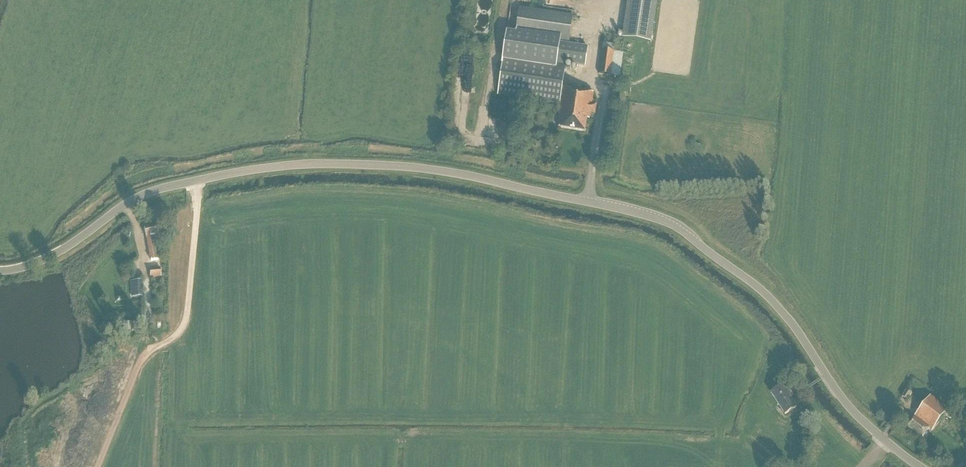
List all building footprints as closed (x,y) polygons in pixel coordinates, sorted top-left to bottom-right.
[(623,39),(651,43),(657,0),(629,0),(623,39)] [(573,16),(520,8),(516,34),(508,33),(498,94),(562,104),(558,128),(585,132),(587,120),(589,120),(590,113),(595,114),(596,105),(592,104),(593,93),(585,92),(585,90),(562,87),(565,65),(584,68),(587,48),(559,43),(560,41),(569,42),(573,16)] [(619,77),(623,53),(614,52),(602,50),(598,75),(619,77)] [(161,235),(162,235),(160,223),(144,226),(146,238),(146,237),(150,261),(158,259),(157,253),(155,253),(153,241),(162,239),(161,235)] [(148,268),(149,278),(160,277),(159,268),(148,268)] [(142,282),(131,282),(131,297),(142,296),(142,282)] [(771,393),(785,415),(796,407),(790,398),(792,396),(784,384),(771,393)] [(901,397),(907,401),(912,394),(906,390),(901,397)] [(929,429),(932,432),(948,411),(930,397),(907,426),(922,438),(929,429)] [(928,447),(924,454),(929,457),(933,451),(928,447)]
